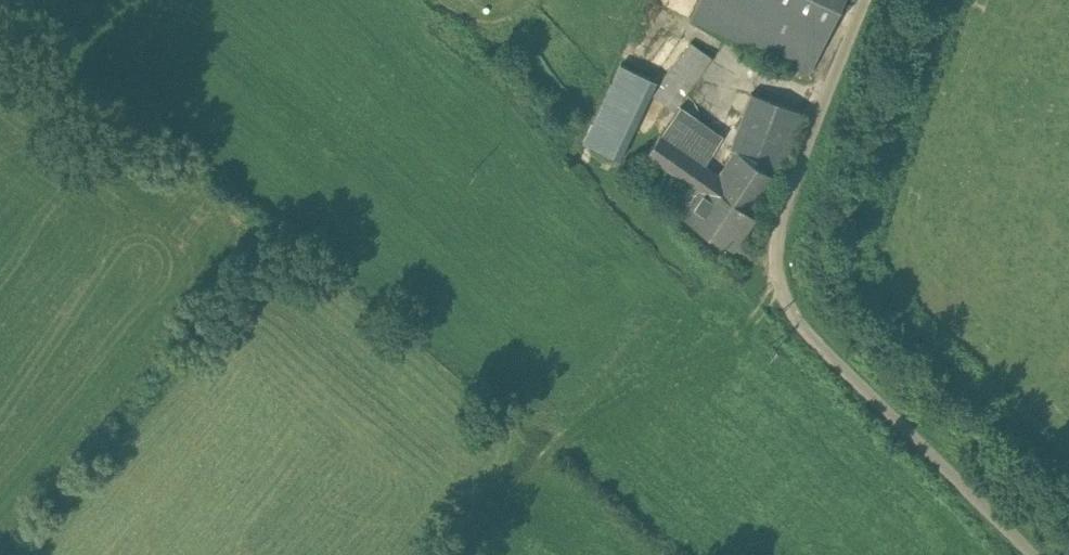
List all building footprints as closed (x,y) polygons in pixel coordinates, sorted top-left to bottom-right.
[(690,18),(810,73),(844,0),(698,0),(690,18)] [(691,42),(675,64),(696,79),(712,56),(691,42)] [(675,64),(653,95),(675,110),(696,79),(675,64)] [(648,81),(619,66),(583,141),(619,159),(641,114),(634,110),(648,81)] [(798,122),(755,101),(736,149),(777,177),(798,122)] [(719,174),(661,133),(647,152),(702,191),(705,193),(719,174)] [(719,174),(705,193),(702,191),(685,216),(700,226),(702,224),(734,247),(756,215),(753,213),(777,177),(736,149),(719,174)]
